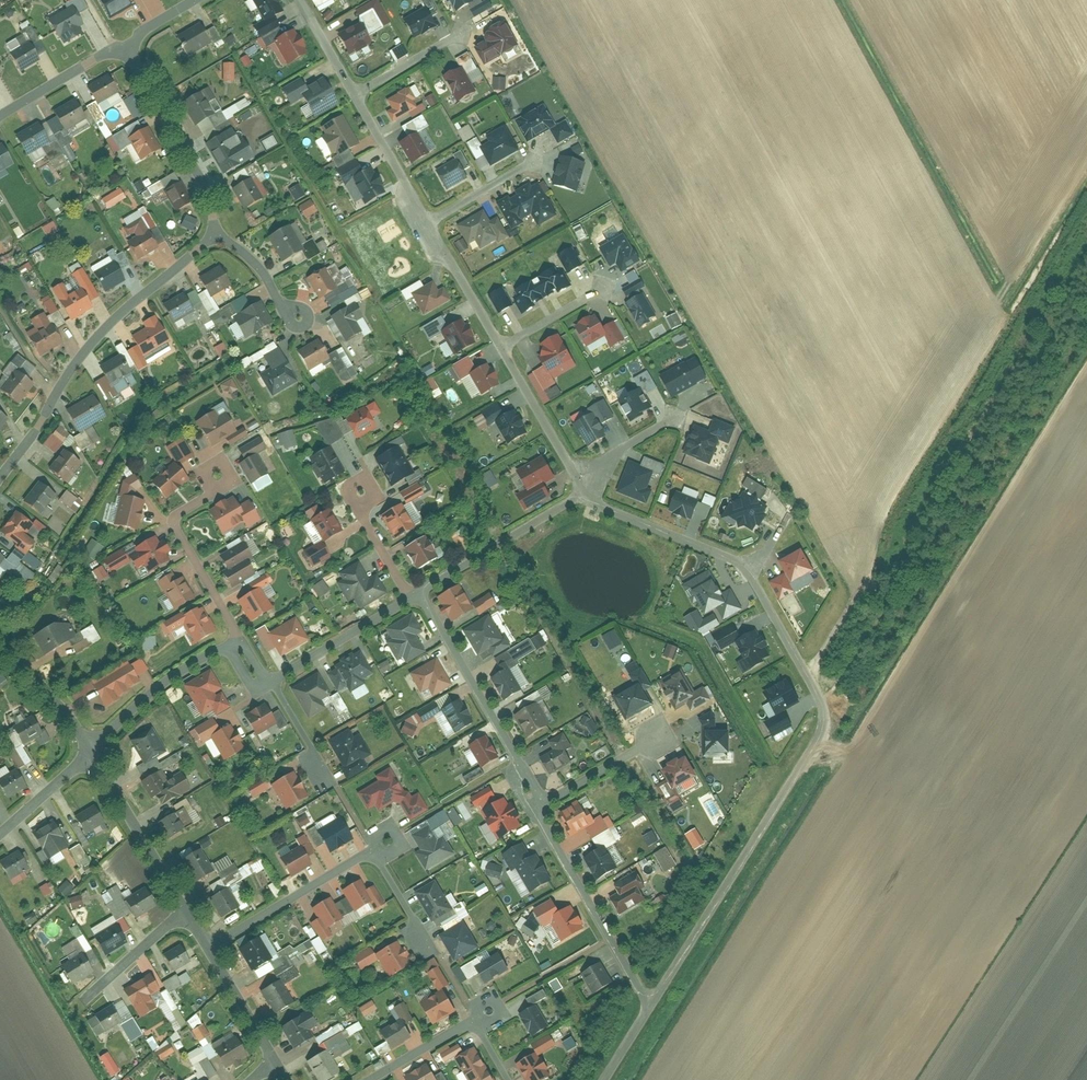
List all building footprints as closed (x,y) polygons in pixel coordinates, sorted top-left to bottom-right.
[(107,18),(128,6),(124,0),(97,0),(107,18)] [(259,35),(278,25),(273,17),(277,15),(268,0),(249,0),(262,21),(254,25),(259,35)] [(404,21),(413,37),(433,25),(430,19),(438,14),(429,0),(417,0),(423,11),(404,21)] [(456,12),(474,3),(473,0),(449,0),(456,12)] [(468,9),(474,18),(492,8),(487,0),(486,0),(468,9)] [(81,3),(55,18),(67,39),(68,38),(86,28),(81,18),(88,14),(81,3)] [(361,24),(336,37),(347,55),(369,42),(366,37),(381,29),(371,12),(358,19),(361,24)] [(515,40),(503,22),(485,31),(487,33),(484,34),(483,36),(483,39),(484,42),(474,49),(482,61),(515,40)] [(203,27),(181,39),(189,53),(211,41),(203,27)] [(283,36),(278,28),(259,39),(265,49),(274,45),(286,66),(306,55),(292,31),(283,36)] [(7,47),(20,72),(38,62),(25,37),(7,47)] [(401,44),(388,51),(393,61),(406,55),(401,44)] [(350,63),(370,54),(367,47),(347,56),(350,63)] [(478,70),(467,53),(455,61),(459,69),(442,78),(457,103),(475,91),(466,77),(478,70)] [(243,67),(250,64),(246,56),(239,59),(243,67)] [(234,82),(233,63),(221,63),(222,83),(234,82)] [(110,76),(93,86),(100,99),(117,89),(110,76)] [(507,79),(493,78),(493,91),(506,91),(507,79)] [(301,82),(281,92),(289,105),(299,98),(310,116),(336,101),(323,81),(307,92),(301,82)] [(420,108),(408,87),(385,100),(390,110),(386,112),(391,123),(420,108)] [(199,92),(184,100),(197,125),(212,117),(199,92)] [(428,107),(437,103),(433,93),(424,98),(428,107)] [(220,111),(223,119),(248,108),(245,100),(220,111)] [(83,118),(74,102),(53,115),(62,130),(83,118)] [(544,107),(514,122),(526,143),(550,131),(558,144),(572,135),(565,122),(555,128),(544,107)] [(343,116),(320,129),(324,135),(319,137),(328,155),(334,152),(337,157),(332,159),(337,169),(355,158),(350,151),(359,145),(343,116)] [(38,124),(14,138),(24,155),(48,141),(38,124)] [(469,126),(457,132),(464,144),(465,143),(475,161),(483,157),(490,167),(520,151),(505,127),(486,136),(490,143),(482,147),(469,126)] [(147,129),(133,137),(143,156),(157,148),(147,129)] [(427,154),(416,133),(399,142),(410,163),(427,154)] [(219,134),(209,140),(226,171),(252,157),(244,142),(228,150),(220,136),(219,134)] [(263,150),(276,146),(272,136),(260,141),(263,150)] [(14,159),(5,144),(0,147),(0,168),(14,159)] [(574,155),(582,152),(580,147),(572,149),(574,155)] [(471,168),(461,152),(453,156),(455,160),(434,172),(446,192),(467,180),(463,172),(471,168)] [(583,163),(560,158),(552,188),(577,193),(583,163)] [(363,172),(355,160),(336,171),(357,209),(381,193),(367,170),(363,172)] [(250,177),(236,186),(249,207),(263,199),(250,177)] [(133,184),(136,192),(144,189),(140,181),(133,184)] [(165,189),(176,209),(190,200),(179,181),(165,189)] [(299,184),(288,189),(292,201),(304,197),(299,184)] [(539,187),(496,206),(511,232),(523,226),(519,218),(530,213),(537,226),(551,219),(559,215),(539,187)] [(106,209),(125,199),(120,189),(100,199),(106,209)] [(309,199),(296,207),(303,219),(316,212),(309,199)] [(134,224),(120,231),(132,254),(154,242),(149,232),(157,227),(147,209),(130,218),(134,224)] [(489,223),(483,212),(456,227),(468,247),(475,243),(479,250),(497,240),(499,243),(508,238),(498,218),(489,223)] [(185,215),(179,226),(192,232),(197,221),(185,215)] [(42,228),(46,235),(56,229),(52,222),(42,228)] [(577,240),(585,237),(581,225),(573,228),(577,240)] [(287,228),(267,239),(279,261),(299,251),(287,228)] [(624,236),(597,251),(606,266),(614,263),(619,270),(638,260),(624,236)] [(456,242),(461,252),(467,248),(463,239),(456,242)] [(573,247),(558,256),(568,274),(583,266),(573,247)] [(92,274),(101,291),(125,277),(117,260),(92,274)] [(67,268),(70,273),(79,268),(76,263),(67,268)] [(201,278),(211,294),(231,282),(221,266),(201,278)] [(327,268),(307,279),(318,298),(337,287),(327,268)] [(555,268),(535,280),(545,298),(556,291),(558,295),(572,287),(564,273),(559,275),(555,268)] [(545,298),(535,280),(515,292),(519,299),(514,302),(522,316),(537,308),(535,304),(545,298)] [(640,280),(621,290),(626,297),(644,288),(640,280)] [(60,281),(48,287),(65,318),(92,304),(84,291),(70,299),(60,281)] [(419,281),(400,293),(405,302),(412,298),(422,315),(449,301),(441,290),(437,292),(431,282),(422,287),(419,281)] [(502,288),(488,296),(499,314),(513,306),(502,288)] [(252,305),(242,290),(217,308),(226,321),(240,311),(254,330),(270,320),(257,302),(252,305)] [(164,304),(174,320),(194,308),(184,292),(164,304)] [(48,316),(57,311),(48,295),(40,300),(48,316)] [(654,319),(640,295),(625,304),(639,329),(654,319)] [(334,315),(344,334),(364,324),(354,304),(334,315)] [(665,317),(671,330),(681,325),(675,313),(665,317)] [(593,316),(573,327),(584,346),(604,335),(593,316)] [(460,321),(439,332),(453,357),(474,345),(460,321)] [(131,338),(141,355),(166,340),(156,324),(131,338)] [(35,352),(59,340),(51,327),(27,338),(35,352)] [(676,348),(688,342),(684,332),(671,338),(676,348)] [(571,359),(557,335),(540,344),(542,347),(539,351),(539,356),(537,356),(546,374),(571,359)] [(293,351),(303,369),(328,356),(318,338),(293,351)] [(438,346),(445,358),(451,354),(445,342),(438,346)] [(213,347),(217,359),(227,355),(223,344),(213,347)] [(295,381),(276,350),(262,359),(269,370),(258,376),(271,396),(295,381)] [(11,405),(34,372),(15,357),(0,378),(6,382),(0,390),(0,396),(11,405)] [(469,358),(451,368),(459,380),(467,375),(480,396),(497,386),(485,366),(476,371),(469,358)] [(120,359),(100,369),(105,380),(96,386),(102,398),(107,396),(110,401),(118,398),(113,388),(132,377),(120,359)] [(694,360),(660,376),(672,396),(696,384),(695,382),(704,377),(694,360)] [(231,379),(219,385),(225,396),(236,390),(231,379)] [(430,400),(440,395),(432,379),(422,384),(430,400)] [(615,401),(629,425),(644,416),(643,415),(653,409),(641,386),(615,401)] [(91,395),(70,407),(65,410),(78,431),(70,435),(77,446),(97,434),(90,423),(104,416),(91,395)] [(340,411),(318,424),(328,442),(347,431),(349,436),(369,424),(361,410),(345,419),(340,411)] [(494,422),(508,445),(527,434),(514,410),(494,422)] [(209,414),(196,422),(212,446),(225,438),(230,446),(246,436),(239,426),(230,431),(224,421),(216,426),(209,414)] [(592,416),(572,426),(586,448),(604,438),(592,416)] [(253,419),(244,424),(249,432),(257,427),(253,419)] [(709,431),(694,426),(682,454),(710,465),(719,442),(728,445),(735,428),(713,420),(709,431)] [(277,434),(281,451),(296,447),(291,430),(277,434)] [(175,466),(150,483),(163,501),(188,483),(177,467),(193,456),(180,437),(164,449),(175,466)] [(400,438),(386,445),(389,451),(374,460),(389,487),(404,478),(408,485),(423,477),(418,470),(410,475),(395,449),(403,444),(400,438)] [(248,463),(239,468),(248,483),(263,475),(254,459),(265,453),(260,444),(243,454),(248,463)] [(328,448),(310,458),(322,479),(340,469),(328,448)] [(48,470),(62,481),(75,461),(60,451),(48,470)] [(514,473),(524,491),(515,496),(522,509),(547,495),(540,483),(550,478),(541,459),(514,473)] [(654,471),(628,461),(615,493),(646,505),(652,491),(647,489),(654,471)] [(489,471),(476,477),(483,490),(496,484),(489,471)] [(118,479),(108,527),(131,532),(138,502),(128,500),(132,482),(118,479)] [(23,503),(37,513),(49,494),(35,485),(23,503)] [(415,485),(399,495),(404,504),(421,494),(415,485)] [(81,506),(64,492),(58,502),(75,515),(81,506)] [(720,519),(734,527),(736,523),(752,532),(756,526),(759,528),(767,515),(764,514),(768,508),(743,492),(733,508),(729,506),(720,519)] [(697,502),(676,493),(669,512),(690,520),(697,502)] [(237,498),(206,516),(217,534),(240,521),(244,528),(258,520),(249,505),(243,509),(237,498)] [(398,505),(379,517),(394,540),(413,528),(398,505)] [(15,513),(0,531),(0,534),(13,546),(9,550),(22,560),(30,549),(20,539),(32,526),(15,513)] [(328,515),(308,526),(317,542),(300,552),(308,565),(328,554),(321,542),(338,532),(328,515)] [(463,530),(451,537),(460,552),(472,545),(463,530)] [(228,572),(223,575),(229,585),(251,572),(244,561),(249,558),(242,546),(248,543),(245,538),(230,547),(232,551),(220,558),(228,572)] [(92,560),(102,547),(91,539),(81,552),(92,560)] [(163,564),(149,541),(130,552),(131,554),(120,561),(116,554),(101,563),(107,573),(124,564),(128,572),(141,565),(146,574),(163,564)] [(425,541),(406,552),(416,570),(435,559),(425,541)] [(814,573),(801,549),(778,562),(784,574),(768,583),(779,602),(795,593),(791,586),(814,573)] [(0,557),(0,562),(1,561),(14,571),(21,562),(9,553),(4,560),(0,557)] [(344,582),(336,586),(346,605),(357,599),(360,605),(379,594),(361,563),(340,575),(344,582)] [(91,571),(97,582),(106,577),(101,566),(91,571)] [(723,620),(740,611),(734,600),(730,602),(717,577),(712,579),(708,572),(680,587),(685,597),(690,594),(702,617),(717,608),(723,620)] [(171,578),(156,586),(170,611),(185,603),(171,578)] [(252,596),(237,604),(248,622),(271,608),(265,597),(270,594),(261,579),(247,587),(252,596)] [(317,599),(328,592),(321,580),(310,588),(317,599)] [(458,588),(439,599),(452,621),(470,611),(458,588)] [(494,595),(475,605),(481,616),(500,605),(494,595)] [(211,632),(198,609),(180,619),(177,613),(158,623),(164,635),(179,627),(188,644),(211,632)] [(697,610),(683,617),(689,631),(697,628),(700,635),(718,627),(713,614),(701,620),(697,610)] [(413,616),(388,630),(394,641),(387,645),(395,658),(401,655),(404,660),(417,653),(411,644),(424,636),(413,616)] [(489,616),(465,630),(480,656),(493,649),(497,656),(513,646),(508,637),(503,640),(489,616)] [(271,627),(257,635),(265,648),(273,644),(279,655),(308,638),(297,620),(275,633),(271,627)] [(34,635),(46,655),(61,646),(48,626),(34,635)] [(93,628),(79,635),(87,649),(101,642),(93,628)] [(609,651),(621,644),(613,630),(600,637),(609,651)] [(735,661),(742,675),(770,659),(754,631),(734,642),(742,657),(735,661)] [(154,637),(140,638),(141,649),(155,648),(154,637)] [(666,645),(663,657),(674,660),(678,648),(666,645)] [(364,651),(329,671),(340,689),(348,684),(351,690),(361,684),(358,678),(374,669),(364,651)] [(436,659),(410,674),(425,700),(451,686),(436,659)] [(140,683),(127,661),(87,685),(106,710),(140,683)] [(509,668),(493,679),(508,702),(524,692),(509,668)] [(695,698),(679,670),(659,682),(675,708),(684,703),(690,709),(705,699),(702,693),(695,698)] [(208,671),(177,689),(191,713),(199,708),(205,719),(220,710),(210,692),(217,687),(208,671)] [(624,720),(644,709),(634,691),(646,684),(639,672),(627,678),(632,686),(612,698),(624,720)] [(319,676),(293,691),(306,715),(321,706),(316,697),(327,690),(319,676)] [(797,702),(787,685),(763,699),(774,717),(762,724),(768,734),(789,721),(783,710),(797,702)] [(522,713),(515,717),(529,738),(553,723),(541,704),(551,698),(545,688),(517,705),(522,713)] [(458,701),(439,712),(452,735),(471,724),(458,701)] [(261,706),(241,718),(251,735),(267,726),(272,734),(284,727),(274,710),(266,715),(261,706)] [(436,717),(430,706),(414,715),(420,726),(436,717)] [(712,713),(698,716),(700,728),(715,726),(712,713)] [(13,728),(20,742),(38,734),(31,720),(13,728)] [(245,752),(231,728),(222,734),(214,721),(194,734),(202,747),(212,741),(225,764),(245,752)] [(726,732),(702,733),(703,757),(727,756),(726,732)] [(146,733),(131,742),(142,761),(157,752),(146,733)] [(555,750),(541,758),(552,775),(573,763),(567,751),(573,747),(565,733),(550,742),(555,750)] [(350,736),(329,748),(345,776),(362,766),(357,756),(364,751),(359,741),(355,743),(350,736)] [(484,739),(467,748),(477,769),(495,760),(484,739)] [(694,779),(682,758),(658,772),(663,781),(659,784),(669,801),(675,798),(672,792),(694,779)] [(381,782),(359,795),(371,815),(395,800),(409,823),(427,811),(417,795),(411,798),(408,792),(406,793),(390,766),(377,774),(381,782)] [(485,775),(480,768),(464,777),(468,785),(485,775)] [(155,773),(140,783),(150,800),(159,795),(163,803),(189,787),(180,772),(161,783),(155,773)] [(4,797),(21,788),(13,773),(0,780),(0,790),(4,797)] [(294,773),(273,785),(286,808),(307,796),(294,773)] [(272,787),(266,777),(247,789),(253,799),(272,787)] [(501,842),(524,830),(508,799),(500,803),(492,788),(473,798),(478,808),(479,808),(482,806),(501,842)] [(584,828),(591,839),(607,829),(600,817),(592,822),(579,801),(558,814),(571,836),(584,828)] [(453,827),(461,824),(455,808),(447,811),(453,827)] [(93,809),(76,820),(84,833),(101,822),(93,809)] [(170,814),(157,822),(167,840),(180,832),(170,814)] [(633,826),(645,822),(642,814),(630,819),(633,826)] [(296,821),(301,828),(309,823),(304,815),(296,821)] [(221,817),(214,822),(218,830),(226,825),(221,817)] [(319,833),(332,853),(356,838),(342,818),(319,833)] [(61,835),(53,821),(29,835),(37,849),(40,847),(48,861),(65,851),(57,838),(61,835)] [(693,851),(704,844),(695,828),(683,835),(693,851)] [(415,855),(426,873),(454,857),(444,839),(436,843),(429,831),(418,837),(425,849),(415,855)] [(599,850),(584,859),(597,881),(619,867),(608,850),(618,844),(610,831),(594,841),(599,850)] [(647,847),(658,842),(653,831),(642,836),(647,847)] [(207,838),(197,842),(200,849),(210,846),(207,838)] [(87,859),(79,846),(69,852),(78,865),(87,859)] [(654,852),(661,873),(673,868),(666,848),(654,852)] [(501,859),(524,895),(543,883),(531,864),(527,866),(517,849),(501,859)] [(281,863),(289,878),(307,868),(298,853),(281,863)] [(6,881),(27,868),(17,854),(0,865),(0,872),(6,881)] [(193,855),(181,862),(191,879),(203,872),(193,855)] [(227,857),(211,866),(215,875),(232,865),(227,857)] [(503,868),(489,864),(486,877),(500,880),(503,868)] [(236,873),(232,866),(216,875),(221,882),(236,873)] [(611,901),(619,915),(643,900),(638,892),(646,887),(638,874),(613,889),(618,897),(611,901)] [(330,936),(325,928),(368,904),(371,909),(381,904),(374,891),(365,896),(356,880),(344,887),(349,896),(331,906),(328,900),(317,906),(323,918),(310,925),(320,942),(330,936)] [(438,880),(416,892),(433,923),(441,919),(444,924),(458,916),(438,880)] [(65,881),(56,890),(63,897),(72,888),(65,881)] [(45,884),(37,889),(43,898),(51,893),(45,884)] [(478,897),(488,891),(484,884),(474,890),(478,897)] [(226,889),(207,902),(216,916),(236,904),(226,889)] [(123,903),(130,917),(150,906),(142,892),(123,903)] [(81,896),(68,899),(71,911),(84,907),(81,896)] [(565,943),(587,929),(574,908),(563,915),(554,900),(536,912),(546,927),(552,923),(565,943)] [(448,934),(442,938),(457,960),(478,946),(461,921),(446,931),(448,934)] [(529,924),(523,933),(533,939),(539,930),(529,924)] [(91,940),(100,955),(123,941),(115,926),(91,940)] [(259,937),(235,951),(248,972),(272,958),(259,937)] [(406,966),(391,940),(369,953),(365,946),(348,955),(356,969),(373,959),(384,979),(406,966)] [(179,947),(161,958),(172,975),(189,963),(179,947)] [(310,953),(304,956),(309,964),(314,960),(310,953)] [(57,967),(68,986),(92,972),(81,954),(57,967)] [(458,969),(465,981),(477,975),(484,986),(507,973),(498,956),(482,966),(476,959),(458,969)] [(581,975),(593,995),(614,983),(602,963),(581,975)] [(444,984),(434,967),(424,973),(435,990),(444,984)] [(176,977),(166,983),(173,993),(182,987),(176,977)] [(151,978),(123,993),(137,1020),(153,1012),(147,1001),(160,994),(151,978)] [(263,979),(253,985),(257,991),(267,985),(263,979)] [(549,982),(553,992),(560,989),(556,979),(549,982)] [(281,980),(257,994),(268,1014),(293,1001),(281,980)] [(531,1009),(516,1018),(529,1039),(546,1028),(532,1006),(547,997),(543,990),(525,1000),(531,1009)] [(439,993),(416,1006),(429,1028),(452,1014),(439,993)] [(361,1017),(376,1010),(371,1001),(357,1008),(361,1017)] [(409,1024),(398,1004),(389,1008),(397,1023),(378,1033),(387,1050),(407,1039),(401,1028),(409,1024)] [(119,1026),(110,1008),(92,1017),(101,1035),(119,1026)] [(301,1015),(278,1027),(290,1049),(313,1037),(301,1015)] [(132,1018),(122,1023),(127,1033),(137,1028),(132,1018)] [(201,1026),(191,1032),(198,1044),(208,1038),(201,1026)] [(535,1047),(543,1057),(559,1044),(551,1034),(535,1047)] [(341,1036),(323,1046),(331,1061),(350,1051),(341,1036)] [(243,1057),(234,1039),(210,1051),(220,1069),(243,1057)] [(169,1045),(155,1052),(160,1061),(174,1054),(169,1045)] [(444,1055),(449,1063),(453,1061),(465,1079),(490,1079),(472,1047),(462,1052),(459,1047),(444,1055)] [(110,1057),(116,1068),(128,1062),(123,1051),(110,1057)] [(109,1077),(118,1072),(106,1052),(97,1058),(109,1077)] [(301,1063),(311,1079),(328,1079),(335,1076),(320,1052),(301,1063)] [(518,1067),(526,1079),(547,1079),(549,1078),(537,1056),(518,1067)] [(205,1060),(198,1064),(208,1079),(215,1076),(205,1060)] [(403,1079),(441,1079),(437,1073),(430,1077),(424,1067),(403,1079)]
